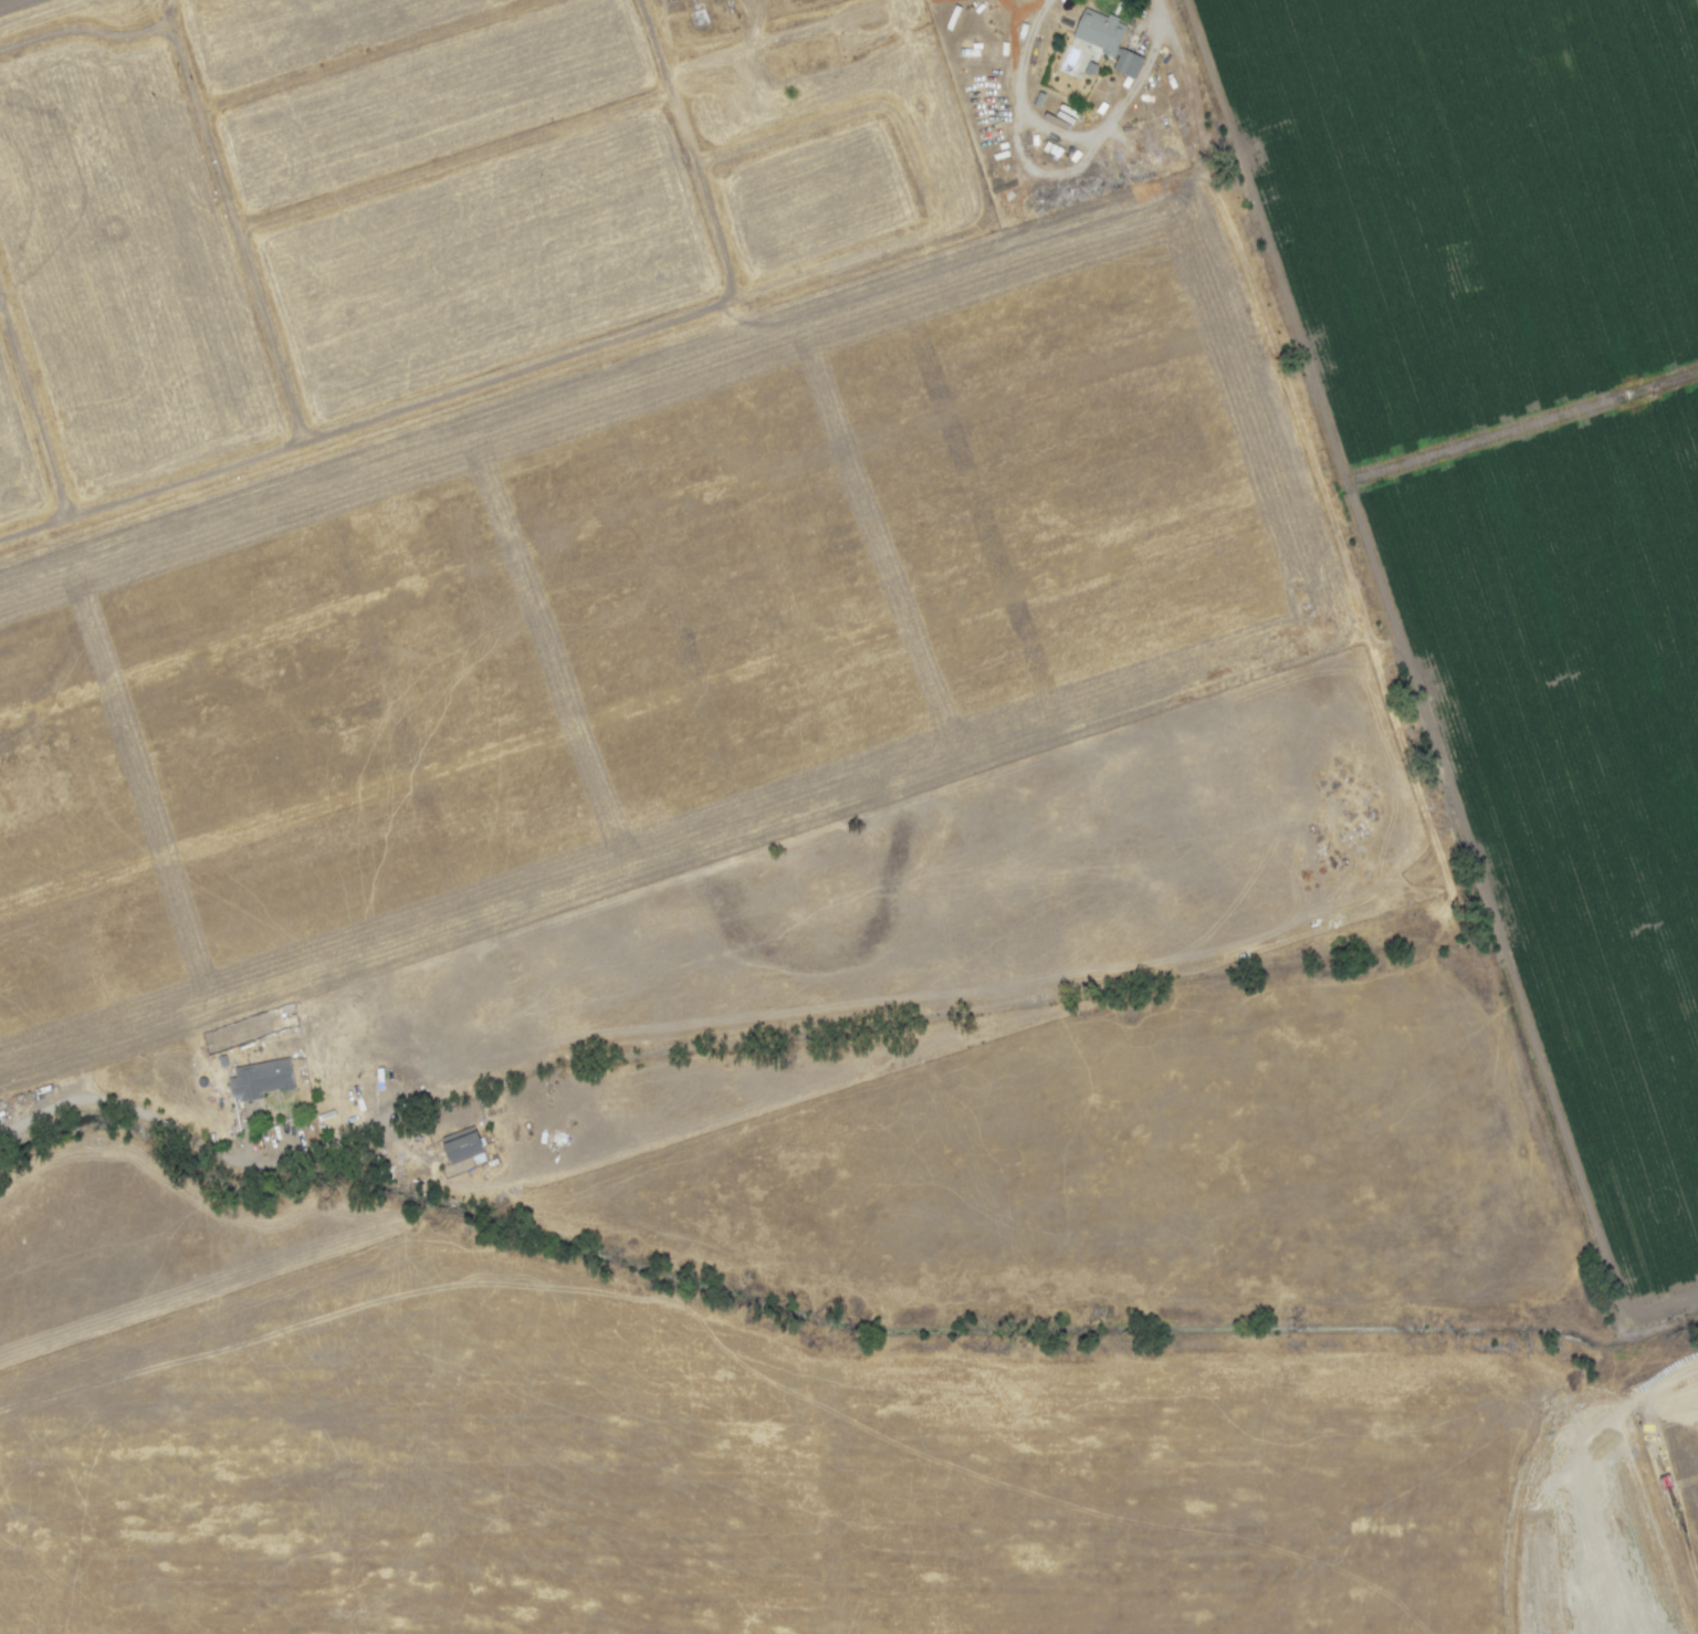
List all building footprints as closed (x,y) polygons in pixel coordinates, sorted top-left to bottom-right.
[(1076,36),(1089,6),(1131,24),(1122,49),(1147,59),(1141,82),(1114,70),(1120,56),(1076,36)] [(233,1067),(235,1077),(227,1078),(231,1102),(262,1097),(261,1093),(293,1088),(288,1058),(233,1067)] [(449,1165),(483,1152),(473,1126),(439,1138),(449,1165)]
